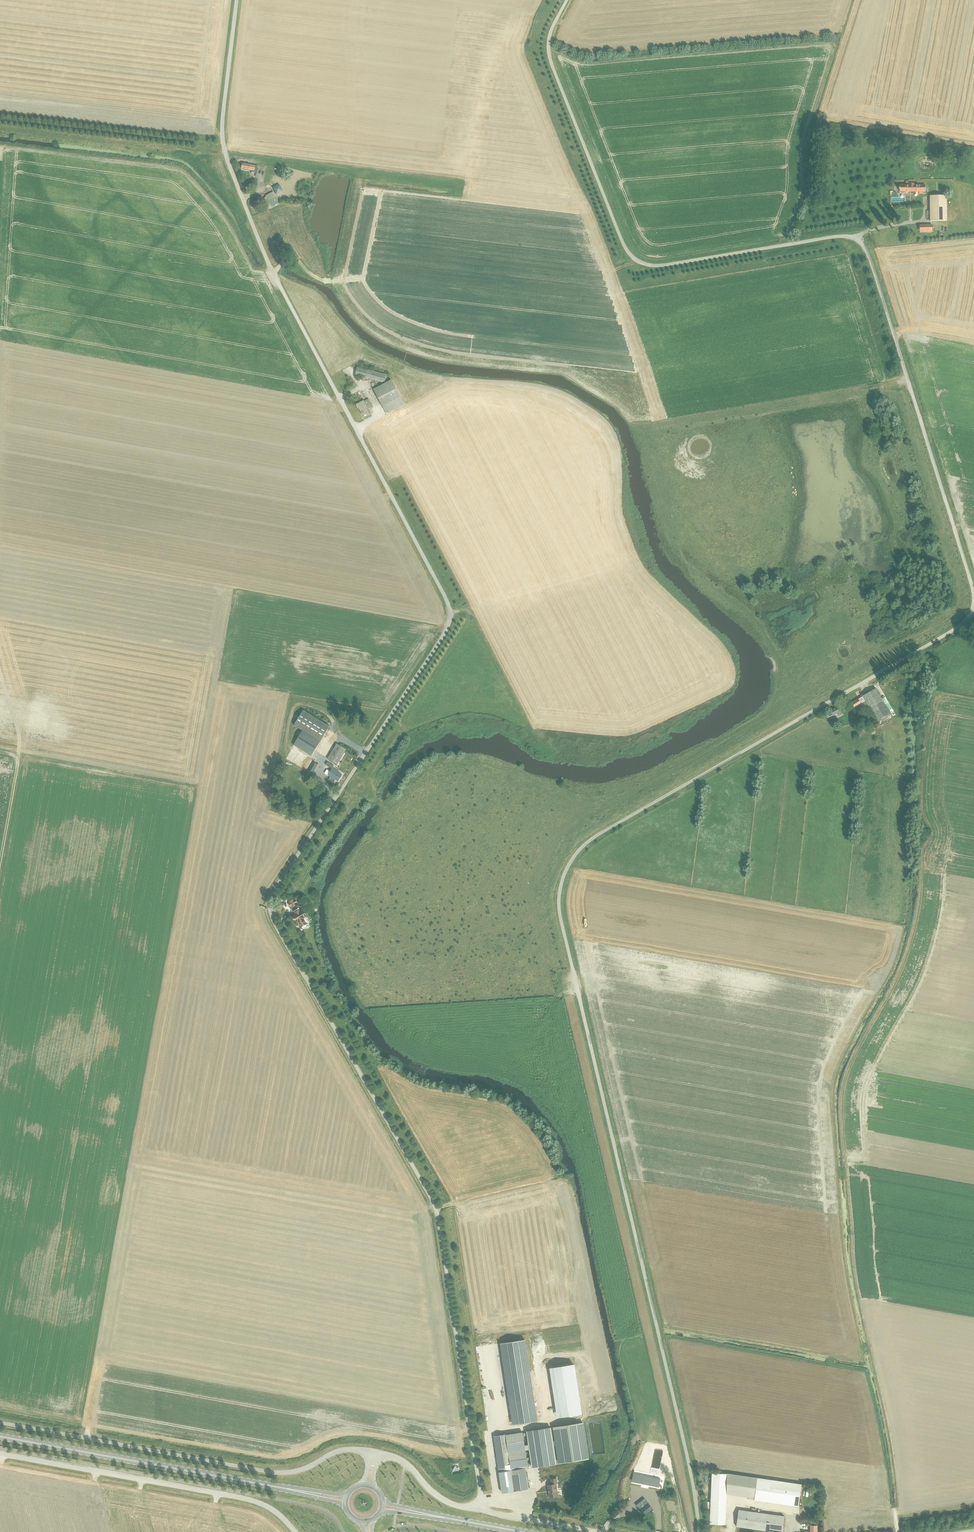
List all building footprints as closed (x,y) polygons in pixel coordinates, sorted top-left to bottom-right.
[(258,166),(241,163),(241,168),(254,171),(254,173),(257,173),(258,166)] [(909,184),(900,184),(900,191),(906,191),(906,192),(908,192),(909,192),(909,191),(919,191),(919,193),(924,193),(924,191),(925,191),(925,184),(915,184),(915,183),(909,183),(909,184)] [(279,203),(273,192),(265,196),(266,197),(262,198),(268,208),(279,203)] [(930,221),(947,221),(946,195),(930,196),(930,221)] [(384,382),(386,375),(357,367),(355,375),(384,382)] [(386,414),(404,405),(391,380),(373,390),(374,390),(386,414)] [(368,409),(373,406),(369,399),(364,401),(364,400),(356,405),(358,408),(359,408),(363,416),(367,414),(367,415),(371,413),(368,409)] [(862,696),(851,702),(851,703),(854,707),(857,713),(868,706),(878,722),(891,714),(875,688),(863,696),(862,696)] [(838,706),(831,711),(826,714),(828,718),(833,715),(837,713),(838,716),(843,714),(841,711),(842,710),(840,707),(839,707),(838,706)] [(303,710),(294,725),(299,728),(302,731),(299,736),(294,744),(311,756),(330,726),(303,710)] [(328,759),(337,765),(346,749),(337,743),(328,759)] [(308,779),(317,764),(314,762),(304,777),(308,779)] [(327,770),(325,773),(330,777),(329,779),(334,782),(335,780),(338,782),(343,775),(339,773),(340,772),(333,767),(334,766),(327,762),(325,765),(332,769),(330,771),(327,770)] [(289,902),(288,903),(291,907),(292,907),(292,908),(296,905),(296,904),(298,903),(295,899),(293,900),(293,899),(289,902)] [(307,924),(304,918),(307,916),(303,910),(300,911),(299,909),(294,912),(296,914),(293,916),(296,922),(298,922),(301,927),(307,924)] [(525,1339),(501,1343),(508,1389),(531,1385),(525,1339)] [(574,1365),(549,1368),(556,1412),(580,1408),(574,1365)] [(513,1424),(537,1421),(531,1385),(508,1389),(513,1424)] [(556,1441),(553,1441),(553,1446),(554,1446),(556,1445),(559,1463),(588,1458),(583,1423),(554,1428),(556,1441)] [(551,1428),(527,1432),(529,1444),(529,1449),(532,1467),(556,1463),(553,1446),(553,1441),(551,1428)] [(522,1432),(506,1435),(508,1452),(525,1449),(529,1449),(529,1444),(524,1445),(522,1432)] [(506,1435),(494,1437),(496,1454),(508,1452),(506,1435)] [(525,1449),(508,1452),(511,1470),(525,1468),(528,1468),(525,1449)] [(508,1452),(496,1454),(499,1472),(511,1470),(508,1452)] [(511,1470),(499,1472),(502,1492),(506,1491),(528,1488),(525,1468),(511,1470)] [(633,1473),(632,1480),(659,1486),(659,1485),(660,1479),(634,1473),(633,1473)] [(709,1524),(725,1525),(727,1493),(727,1480),(727,1474),(712,1473),(709,1524)] [(727,1493),(754,1498),(757,1478),(727,1474),(727,1480),(727,1493)] [(549,1497),(558,1496),(556,1484),(557,1484),(557,1478),(551,1479),(551,1484),(547,1485),(549,1497)] [(758,1478),(755,1499),(798,1506),(801,1484),(758,1478)] [(644,1498),(636,1505),(637,1507),(639,1510),(644,1515),(653,1508),(644,1498)] [(738,1510),(736,1526),(777,1531),(782,1531),(784,1516),(738,1510)] [(804,1531),(817,1531),(817,1525),(817,1521),(810,1521),(810,1525),(810,1531),(804,1531)]
